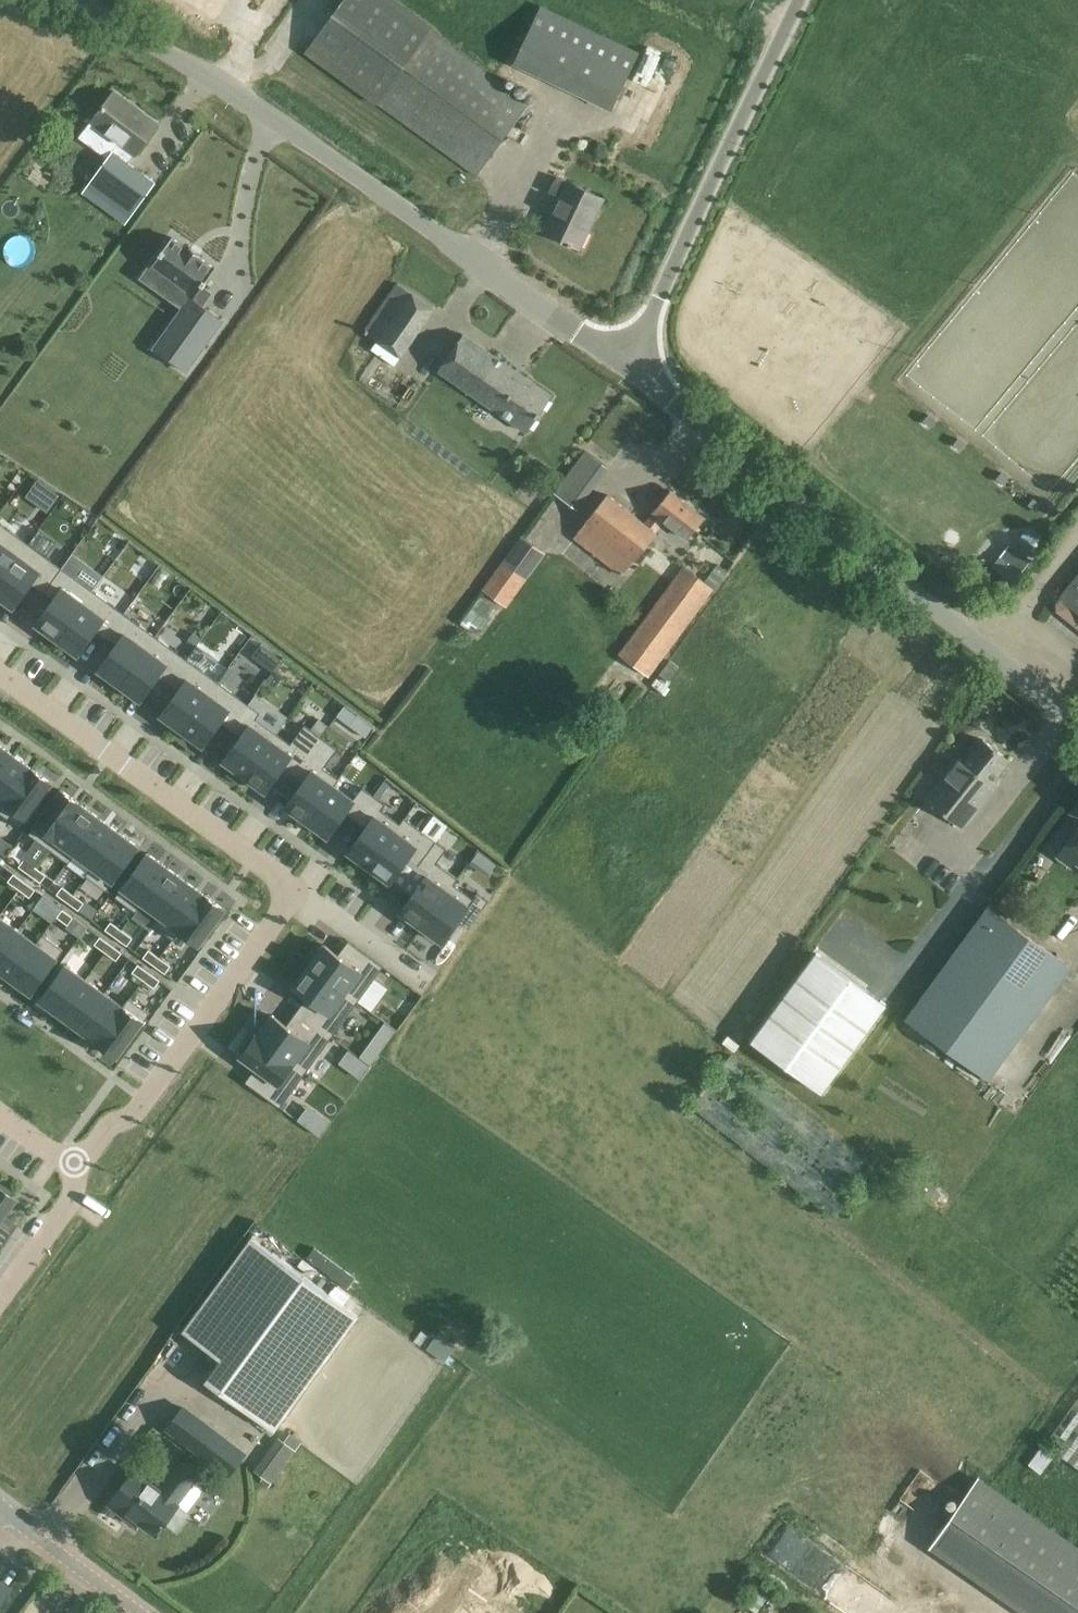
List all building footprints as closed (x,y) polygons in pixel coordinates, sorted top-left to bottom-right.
[(305,52),(375,103),(377,101),(477,174),(529,102),(429,31),(433,26),(397,0),(342,0),(305,52)] [(611,109),(639,51),(541,5),(513,63),(611,109)] [(136,153),(159,122),(115,89),(91,120),(120,141),(88,184),(96,190),(130,216),(130,215),(155,181),(129,162),(129,161),(131,159),(135,153),(136,153)] [(560,195),(543,230),(580,248),(603,198),(557,177),(550,190),(560,195)] [(190,246),(188,248),(172,237),(152,265),(168,277),(161,286),(186,303),(154,348),(186,371),(223,319),(202,305),(211,293),(203,287),(216,268),(200,257),(201,255),(190,246)] [(411,291),(398,283),(364,331),(401,356),(434,308),(411,291)] [(464,333),(438,370),(527,431),(552,394),(464,333)] [(558,494),(583,508),(609,460),(584,447),(558,494)] [(29,493),(51,510),(64,493),(42,476),(29,493)] [(622,576),(665,521),(688,539),(705,516),(670,489),(652,511),(653,511),(645,521),(608,493),(573,538),(622,576)] [(28,543),(0,523),(0,582),(28,543)] [(520,535),(482,589),(507,607),(546,553),(520,535)] [(0,582),(0,598),(13,608),(31,583),(44,592),(62,568),(28,543),(0,582)] [(714,587),(683,565),(618,653),(649,676),(714,587)] [(57,640),(93,591),(62,568),(44,592),(54,600),(36,624),(57,640)] [(1059,596),(1061,598),(1057,603),(1058,610),(1077,626),(1077,572),(1059,596)] [(106,638),(124,613),(93,591),(57,640),(78,655),(96,631),(106,638)] [(119,685),(155,636),(124,613),(106,638),(116,645),(98,670),(119,685)] [(169,683),(187,659),(155,636),(119,685),(141,701),(159,676),(169,683)] [(278,671),(287,654),(259,640),(250,657),(278,671)] [(182,731),(218,682),(187,659),(169,683),(179,691),(161,715),(182,731)] [(231,729),(249,704),(218,682),(182,731),(203,746),(221,722),(231,729)] [(223,761),(244,777),(276,733),(256,719),(260,713),(249,704),(231,729),(241,737),(223,761)] [(339,715),(343,718),(349,717),(352,713),(344,708),(339,715)] [(293,775),(321,737),(320,736),(328,725),(319,718),(310,729),(304,725),(291,744),(276,733),(244,777),(265,792),(283,767),(293,775)] [(286,807),(307,822),(334,785),(335,785),(339,779),(324,768),(337,749),(321,737),(293,775),(304,782),(286,807)] [(958,757),(926,798),(963,827),(998,783),(995,780),(1011,760),(982,737),(963,761),(958,757)] [(14,755),(0,745),(0,773),(14,755)] [(1,813),(33,769),(14,755),(0,773),(0,813),(1,813)] [(53,783),(33,769),(1,813),(20,827),(53,783)] [(356,820),(374,796),(362,787),(353,799),(335,785),(334,785),(307,822),(328,837),(346,813),(356,820)] [(29,834),(48,848),(81,804),(61,789),(29,834)] [(369,868),(401,824),(400,823),(381,810),(385,804),(374,796),(356,820),(366,828),(348,852),(369,868)] [(48,848),(68,862),(100,818),(81,804),(48,848)] [(369,868),(390,883),(408,858),(418,866),(436,841),(448,825),(434,815),(422,831),(404,818),(400,823),(401,824),(369,868)] [(86,875),(87,876),(120,832),(100,818),(68,862),(69,863),(75,854),(92,867),(86,875)] [(1057,855),(1073,867),(1077,860),(1077,826),(1057,855)] [(139,846),(120,832),(87,876),(107,890),(139,846)] [(428,873),(400,912),(421,927),(453,884),(454,884),(458,879),(436,863),(447,849),(436,841),(418,866),(428,873)] [(115,897),(135,911),(167,867),(148,853),(115,897)] [(19,866),(30,874),(35,867),(24,859),(19,866)] [(46,875),(35,867),(30,874),(41,882),(46,875)] [(153,925),(154,925),(187,881),(167,867),(135,911),(136,912),(142,904),(159,916),(153,925)] [(8,881),(19,889),(24,882),(13,874),(8,881)] [(154,925),(174,939),(206,895),(187,881),(154,925)] [(35,890),(24,882),(19,889),(30,897),(35,890)] [(1012,883),(993,908),(988,904),(904,1018),(989,1079),(1072,966),(1015,924),(1034,898),(1012,883)] [(469,928),(488,901),(477,892),(472,898),(454,884),(453,884),(421,927),(442,943),(458,920),(469,928)] [(57,894),(68,902),(73,894),(62,886),(57,894)] [(84,902),(73,894),(68,902),(78,910),(84,902)] [(225,910),(206,895),(174,939),(174,940),(180,931),(199,945),(225,910)] [(57,917),(62,909),(53,902),(43,916),(52,923),(57,917)] [(73,917),(62,909),(57,917),(68,925),(73,917)] [(18,930),(0,917),(0,955),(18,930)] [(105,930),(116,938),(122,930),(111,922),(105,930)] [(12,980),(44,936),(42,935),(36,943),(18,930),(0,955),(0,971),(12,980)] [(133,938),(122,930),(116,938),(127,946),(133,938)] [(63,950),(44,936),(12,980),(31,994),(63,950)] [(94,944),(105,952),(111,945),(100,937),(94,944)] [(305,964),(357,1002),(383,966),(359,948),(349,962),(324,944),(320,950),(317,947),(305,964)] [(122,953),(111,945),(105,952),(116,960),(122,953)] [(143,957),(154,965),(160,958),(149,950),(143,957)] [(822,1092),(887,1003),(816,951),(751,1040),(822,1092)] [(171,966),(160,958),(154,965),(165,973),(171,966)] [(132,972),(143,980),(149,972),(138,964),(132,972)] [(332,1037),(357,1002),(305,964),(294,979),(297,981),(293,987),(318,1005),(308,1019),(332,1037)] [(40,1000),(59,1015),(86,979),(66,965),(40,1000)] [(160,980),(149,972),(143,980),(154,988),(160,980)] [(59,1015),(79,1029),(105,993),(86,979),(59,1015)] [(259,1003),(275,1013),(291,990),(276,979),(259,1003)] [(79,1029),(98,1043),(130,999),(129,998),(123,1007),(105,993),(79,1029)] [(150,1013),(130,999),(98,1043),(118,1057),(150,1013)] [(332,1037),(308,1019),(297,1033),(272,1015),(257,1035),(307,1071),(332,1037)] [(307,1071),(257,1035),(256,1034),(253,1039),(250,1037),(241,1050),(243,1052),(240,1057),(266,1076),(256,1090),(280,1107),(307,1071)] [(363,1055),(373,1062),(379,1054),(370,1046),(363,1055)] [(730,1055),(691,1105),(834,1217),(874,1167),(730,1055)] [(13,1199),(9,1196),(11,1193),(0,1185),(0,1217),(13,1199)] [(359,1315),(251,1236),(182,1329),(221,1358),(205,1379),(275,1431),(359,1315)] [(1045,1443),(1077,1467),(1077,1397),(1045,1443)] [(232,1444),(184,1407),(168,1428),(216,1464),(232,1444)] [(278,1436),(254,1470),(272,1483),(296,1450),(278,1436)] [(177,1503),(200,1474),(180,1459),(158,1489),(135,1471),(111,1504),(126,1515),(128,1512),(155,1533),(164,1522),(178,1532),(191,1514),(177,1503)] [(979,1478),(931,1547),(1026,1612),(1077,1612),(1077,1547),(979,1478)]
